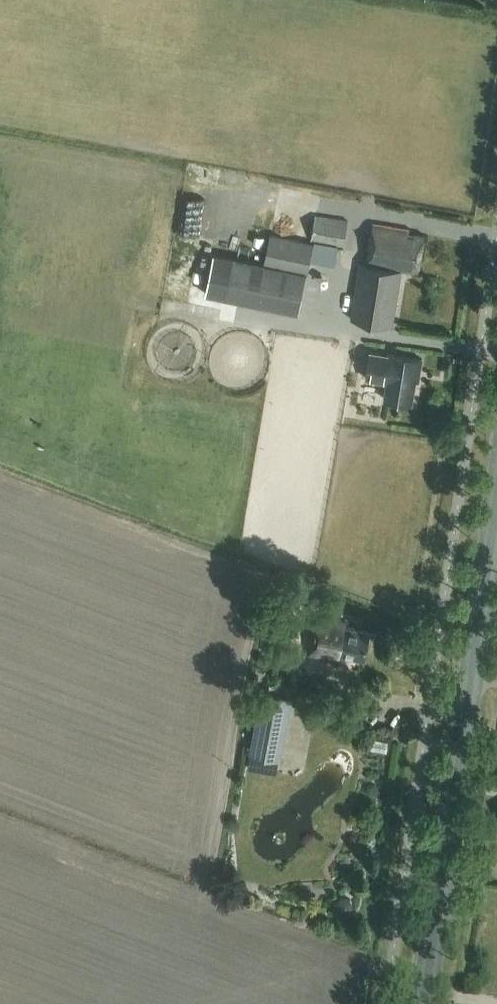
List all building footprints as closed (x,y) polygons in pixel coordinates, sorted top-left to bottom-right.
[(270,233),(264,263),(309,272),(311,260),(336,264),(339,245),(343,246),(348,220),(316,214),(312,240),(314,241),(314,242),(270,233)] [(410,228),(373,222),(366,264),(360,263),(350,318),(393,325),(402,271),(418,274),(425,234),(409,231),(410,228)] [(366,379),(388,382),(385,398),(413,403),(418,372),(421,373),(423,359),(370,351),(366,379)] [(364,659),(370,632),(347,627),(348,622),(317,616),(310,654),(340,659),(341,655),(364,659)] [(248,753),(281,759),(293,696),(260,690),(248,753)]
